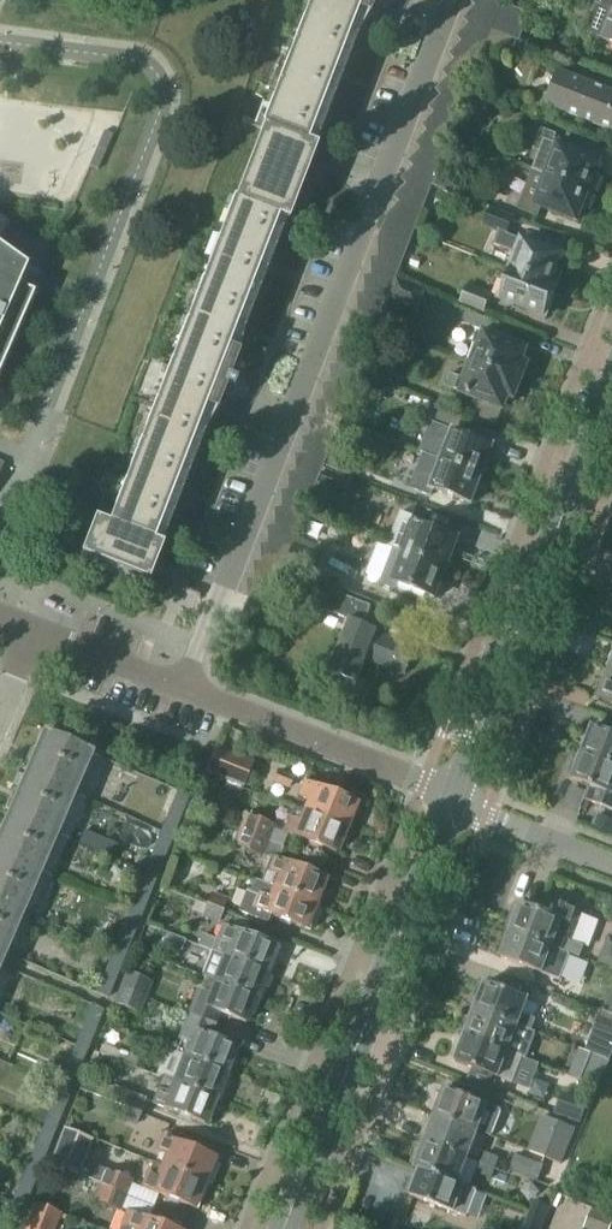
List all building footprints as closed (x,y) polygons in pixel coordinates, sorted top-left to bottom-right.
[(301,28),(291,52),(201,287),(191,310),(169,367),(138,447),(128,471),(107,527),(93,522),(79,559),(148,586),(162,549),(153,546),(277,224),(289,228),(318,153),(306,148),(364,0),(312,0),(301,28)] [(500,8),(504,0),(493,0),(500,8)] [(611,12),(611,0),(602,0),(599,7),(611,12)] [(497,16),(493,28),(492,30),(516,39),(521,26),(497,16)] [(604,38),(611,42),(611,18),(604,38)] [(536,102),(611,132),(611,94),(559,73),(563,63),(522,47),(518,58),(558,74),(549,96),(540,93),(536,102)] [(443,97),(431,111),(436,115),(451,133),(458,115),(443,97)] [(436,115),(424,128),(429,134),(444,151),(451,133),(436,115)] [(600,163),(552,145),(555,136),(542,131),(534,151),(541,154),(535,171),(547,176),(594,194),(600,178),(596,174),(600,163)] [(102,134),(87,169),(96,173),(111,138),(102,134)] [(429,134),(416,148),(422,153),(436,169),(437,165),(441,159),(444,151),(429,134)] [(422,153),(411,165),(415,172),(431,189),(433,185),(436,169),(422,153)] [(433,185),(437,187),(439,184),(464,195),(469,181),(445,173),(437,165),(436,169),(433,185)] [(415,172),(403,183),(409,189),(425,207),(431,189),(415,172)] [(540,193),(534,191),(529,203),(578,221),(582,210),(587,212),(594,194),(547,176),(540,193)] [(409,189),(397,200),(402,207),(418,225),(425,207),(409,189)] [(402,207),(388,218),(384,229),(412,239),(418,225),(402,207)] [(493,248),(517,257),(511,270),(511,271),(557,289),(558,288),(557,288),(564,269),(558,267),(563,257),(523,241),(522,243),(507,238),(515,219),(489,209),(481,229),(497,235),(493,248)] [(412,239),(384,229),(379,239),(381,259),(405,256),(412,239)] [(33,295),(18,288),(26,270),(0,251),(0,371),(33,295)] [(405,256),(381,259),(374,260),(374,276),(399,273),(405,256)] [(506,283),(500,300),(546,318),(557,289),(511,271),(511,270),(505,268),(500,281),(507,283),(506,283)] [(399,273),(374,276),(367,277),(368,295),(391,292),(396,281),(399,273)] [(396,281),(391,292),(388,301),(418,312),(425,292),(396,281)] [(467,286),(459,305),(485,315),(492,296),(467,286)] [(391,292),(368,295),(359,296),(360,313),(385,310),(388,301),(391,292)] [(385,310),(360,313),(352,314),(354,331),(378,328),(385,310)] [(474,346),(481,348),(474,365),(521,383),(527,366),(523,363),(527,352),(479,333),(474,346)] [(445,388),(456,393),(457,391),(505,409),(509,397),(514,399),(521,383),(474,365),(468,381),(461,378),(461,379),(450,375),(445,388)] [(418,454),(437,461),(438,459),(484,477),(495,449),(457,434),(464,417),(433,406),(427,422),(431,424),(418,454)] [(432,477),(427,475),(422,486),(473,506),(484,477),(438,459),(437,461),(432,477)] [(408,536),(414,538),(408,554),(448,570),(460,541),(413,523),(408,536)] [(437,600),(448,570),(408,554),(407,556),(393,550),(381,584),(428,602),(430,598),(437,600)] [(319,610),(349,622),(328,675),(356,686),(365,661),(407,677),(418,649),(377,633),(379,630),(364,624),(370,608),(327,591),(319,610)] [(599,699),(611,704),(611,673),(609,672),(599,699)] [(593,728),(583,754),(611,765),(611,735),(593,728)] [(0,835),(0,965),(91,755),(44,734),(0,835)] [(253,764),(215,749),(206,772),(244,787),(253,764)] [(583,754),(579,764),(573,762),(568,777),(573,779),(573,781),(589,787),(584,802),(611,813),(611,765),(583,754)] [(271,785),(288,791),(294,778),(277,771),(271,785)] [(303,783),(297,798),(306,802),(302,811),(351,831),(356,818),(349,816),(354,803),(303,783)] [(188,796),(169,788),(162,807),(170,810),(172,805),(183,809),(188,796)] [(172,805),(170,810),(167,818),(178,823),(183,809),(172,805)] [(289,818),(283,833),(334,854),(339,841),(346,844),(351,831),(302,811),(293,808),(289,818)] [(244,814),(238,831),(268,842),(275,827),(244,814)] [(611,837),(611,822),(596,815),(590,829),(611,837)] [(178,823),(167,818),(162,832),(172,836),(178,823)] [(238,831),(232,847),(261,858),(262,857),(268,860),(259,883),(321,907),(326,894),(319,891),(324,879),(278,861),(283,848),(268,842),(238,831)] [(172,836),(162,832),(156,845),(167,850),(172,836)] [(167,850),(156,845),(151,859),(162,863),(167,850)] [(162,863),(151,859),(145,872),(156,877),(162,863)] [(156,877),(145,872),(140,886),(151,890),(156,877)] [(245,891),(238,911),(266,922),(268,915),(303,929),(308,917),(315,920),(321,907),(259,883),(254,881),(250,893),(245,891)] [(151,890),(140,886),(135,899),(145,904),(151,890)] [(206,907),(222,914),(228,900),(212,893),(206,907)] [(145,904),(135,899),(129,913),(140,917),(145,904)] [(521,906),(520,908),(515,906),(509,920),(515,923),(511,933),(566,954),(580,959),(585,947),(571,942),(582,913),(544,899),(539,912),(521,906)] [(222,914),(206,907),(201,918),(217,925),(222,914)] [(140,917),(129,913),(124,926),(135,931),(140,917)] [(135,931),(124,926),(118,940),(129,944),(135,931)] [(144,931),(167,941),(165,946),(181,953),(186,941),(169,934),(169,935),(146,926),(144,931)] [(196,948),(211,953),(212,952),(270,976),(280,950),(222,927),(216,941),(201,935),(196,948)] [(501,959),(552,978),(556,979),(566,954),(511,933),(501,959)] [(599,963),(611,968),(611,940),(607,938),(599,963)] [(129,944),(118,940),(113,953),(124,958),(129,944)] [(201,978),(211,982),(260,1001),(270,976),(212,952),(211,953),(201,978)] [(124,958),(113,953),(108,967),(119,971),(124,958)] [(119,971),(108,967),(102,980),(113,985),(119,971)] [(120,989),(146,999),(152,984),(126,974),(120,989)] [(97,994),(108,998),(113,985),(102,980),(97,994)] [(504,990),(486,983),(484,987),(479,985),(474,998),(479,1000),(476,1009),(532,1031),(536,1020),(523,1015),(532,991),(507,981),(504,990)] [(206,994),(197,990),(187,1016),(215,1027),(220,1015),(245,1025),(249,1016),(253,1018),(260,1001),(211,982),(206,994)] [(146,999),(120,989),(114,1003),(140,1014),(146,999)] [(103,1010),(92,1006),(87,1020),(97,1024),(103,1010)] [(532,1031),(476,1009),(471,1020),(464,1018),(459,1033),(466,1035),(465,1036),(522,1058),(523,1058),(532,1031)] [(594,1033),(586,1053),(610,1062),(611,1057),(611,1017),(602,1013),(594,1033)] [(177,1041),(180,1042),(175,1055),(225,1075),(235,1049),(211,1039),(215,1027),(187,1016),(177,1041)] [(81,1033),(92,1037),(97,1024),(87,1020),(81,1033)] [(76,1046),(86,1051),(92,1037),(81,1033),(76,1046)] [(455,1062),(473,1069),(468,1082),(494,1092),(498,1079),(513,1084),(522,1058),(465,1036),(462,1045),(455,1043),(450,1059),(456,1061),(455,1062)] [(70,1060),(81,1064),(86,1051),(76,1046),(70,1060)] [(116,1064),(134,1070),(138,1058),(121,1051),(116,1064)] [(168,1052),(158,1078),(160,1078),(215,1100),(225,1075),(175,1055),(168,1052)] [(108,1101),(125,1108),(141,1114),(145,1104),(144,1104),(146,1099),(114,1086),(113,1089),(89,1080),(99,1055),(94,1053),(84,1078),(79,1091),(108,1101)] [(610,1062),(586,1053),(576,1079),(600,1088),(610,1062)] [(65,1073),(76,1078),(81,1064),(70,1060),(65,1073)] [(60,1087),(70,1091),(76,1078),(65,1073),(60,1087)] [(157,1091),(151,1104),(207,1126),(212,1114),(209,1114),(215,1100),(160,1078),(155,1090),(157,1091)] [(54,1100),(65,1105),(70,1091),(60,1087),(54,1100)] [(491,1139),(502,1111),(445,1089),(436,1114),(435,1118),(479,1134),(491,1139)] [(563,1093),(555,1114),(554,1116),(580,1126),(586,1112),(589,1103),(563,1093)] [(49,1114),(49,1113),(48,1114),(60,1118),(62,1114),(61,1114),(65,1105),(54,1100),(49,1114)] [(125,1108),(122,1114),(119,1120),(136,1127),(141,1114),(125,1108)] [(43,1127),(54,1132),(60,1118),(48,1114),(43,1127)] [(425,1143),(469,1160),(479,1134),(435,1118),(425,1143)] [(38,1141),(49,1145),(54,1132),(43,1127),(38,1141)] [(79,1177),(99,1185),(127,1196),(133,1181),(105,1170),(105,1171),(84,1163),(93,1140),(64,1129),(50,1166),(79,1177)] [(556,1162),(559,1132),(532,1130),(524,1151),(556,1162)] [(163,1156),(159,1166),(159,1167),(203,1185),(214,1158),(160,1137),(154,1152),(163,1156)] [(32,1154),(44,1159),(49,1145),(38,1141),(32,1154)] [(460,1184),(469,1160),(425,1143),(422,1152),(416,1150),(411,1164),(416,1166),(415,1169),(421,1171),(464,1187),(464,1186),(460,1184)] [(500,1158),(485,1153),(481,1164),(496,1170),(500,1158)] [(27,1168),(38,1172),(44,1159),(32,1154),(27,1168)] [(538,1183),(544,1166),(516,1155),(510,1172),(538,1183)] [(149,1174),(146,1173),(140,1188),(194,1209),(203,1185),(159,1167),(159,1166),(153,1164),(149,1174)] [(477,1174),(492,1180),(496,1170),(481,1164),(477,1174)] [(21,1181),(33,1186),(38,1172),(27,1168),(21,1181)] [(464,1187),(421,1171),(417,1180),(412,1178),(406,1193),(411,1195),(411,1197),(467,1218),(477,1191),(464,1186),(464,1187)] [(16,1195),(27,1199),(33,1186),(21,1181),(16,1195)] [(93,1202),(120,1213),(127,1196),(99,1185),(93,1202)] [(16,1195),(11,1207),(11,1208),(22,1213),(27,1199),(16,1195)] [(551,1207),(536,1201),(524,1228),(542,1228),(551,1207)] [(59,1214),(35,1205),(25,1228),(53,1228),(59,1214)] [(585,1227),(591,1228),(609,1228),(611,1223),(611,1217),(593,1209),(585,1227)] [(117,1228),(170,1228),(124,1211),(117,1228)]
